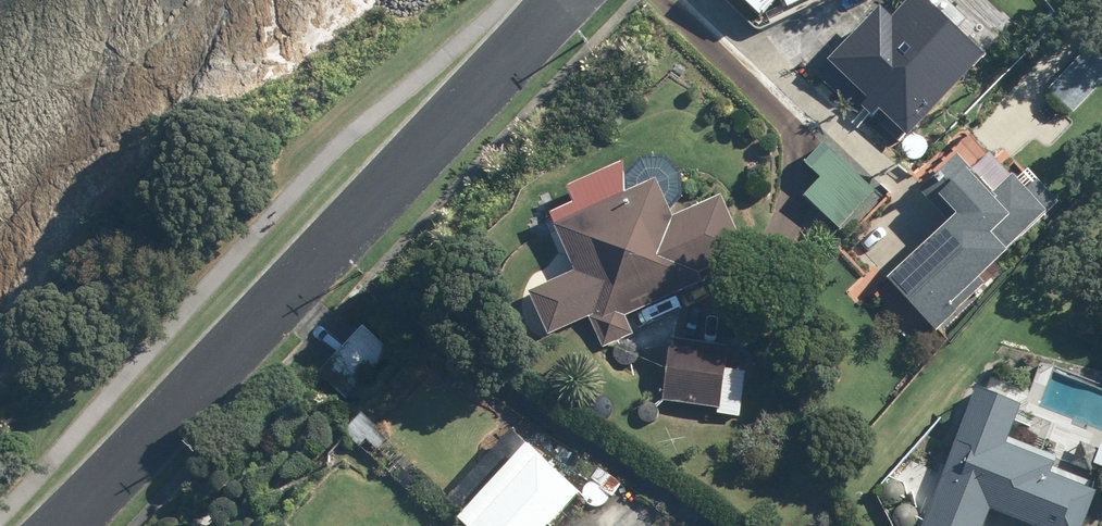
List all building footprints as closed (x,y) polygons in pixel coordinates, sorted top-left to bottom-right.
[(833,51),(838,55),(819,75),(867,120),(884,102),(913,129),(995,41),(978,25),(977,26),(968,17),(977,8),(968,0),(910,0),(904,7),(896,0),(882,0),(833,51)] [(1050,88),(1073,110),(1101,81),(1101,50),(1094,42),(1050,88)] [(809,188),(844,223),(882,185),(837,140),(816,161),(826,171),(809,188)] [(926,183),(958,218),(897,274),(940,321),(983,282),(980,273),(1065,195),(1034,162),(1027,169),(1022,163),(1019,166),(1000,145),(984,160),(980,156),(969,166),(957,154),(926,183)] [(663,172),(560,219),(581,265),(532,288),(552,331),(592,312),(607,343),(637,329),(629,312),(706,275),(703,267),(754,243),(727,187),(680,208),(663,172)] [(346,397),(392,352),(367,321),(322,368),(346,397)] [(732,340),(677,333),(669,396),(724,403),(732,340)] [(994,503),(1051,525),(1086,525),(1101,486),(1055,467),(1061,454),(1013,434),(1029,395),(985,378),(925,525),(985,525),(994,503)] [(373,416),(367,409),(356,419),(362,426),(373,416)] [(474,521),(479,525),(551,525),(549,524),(586,484),(544,446),(474,521)] [(500,469),(507,467),(512,461),(510,453),(504,449),(496,451),(492,457),(494,465),(500,469)]
